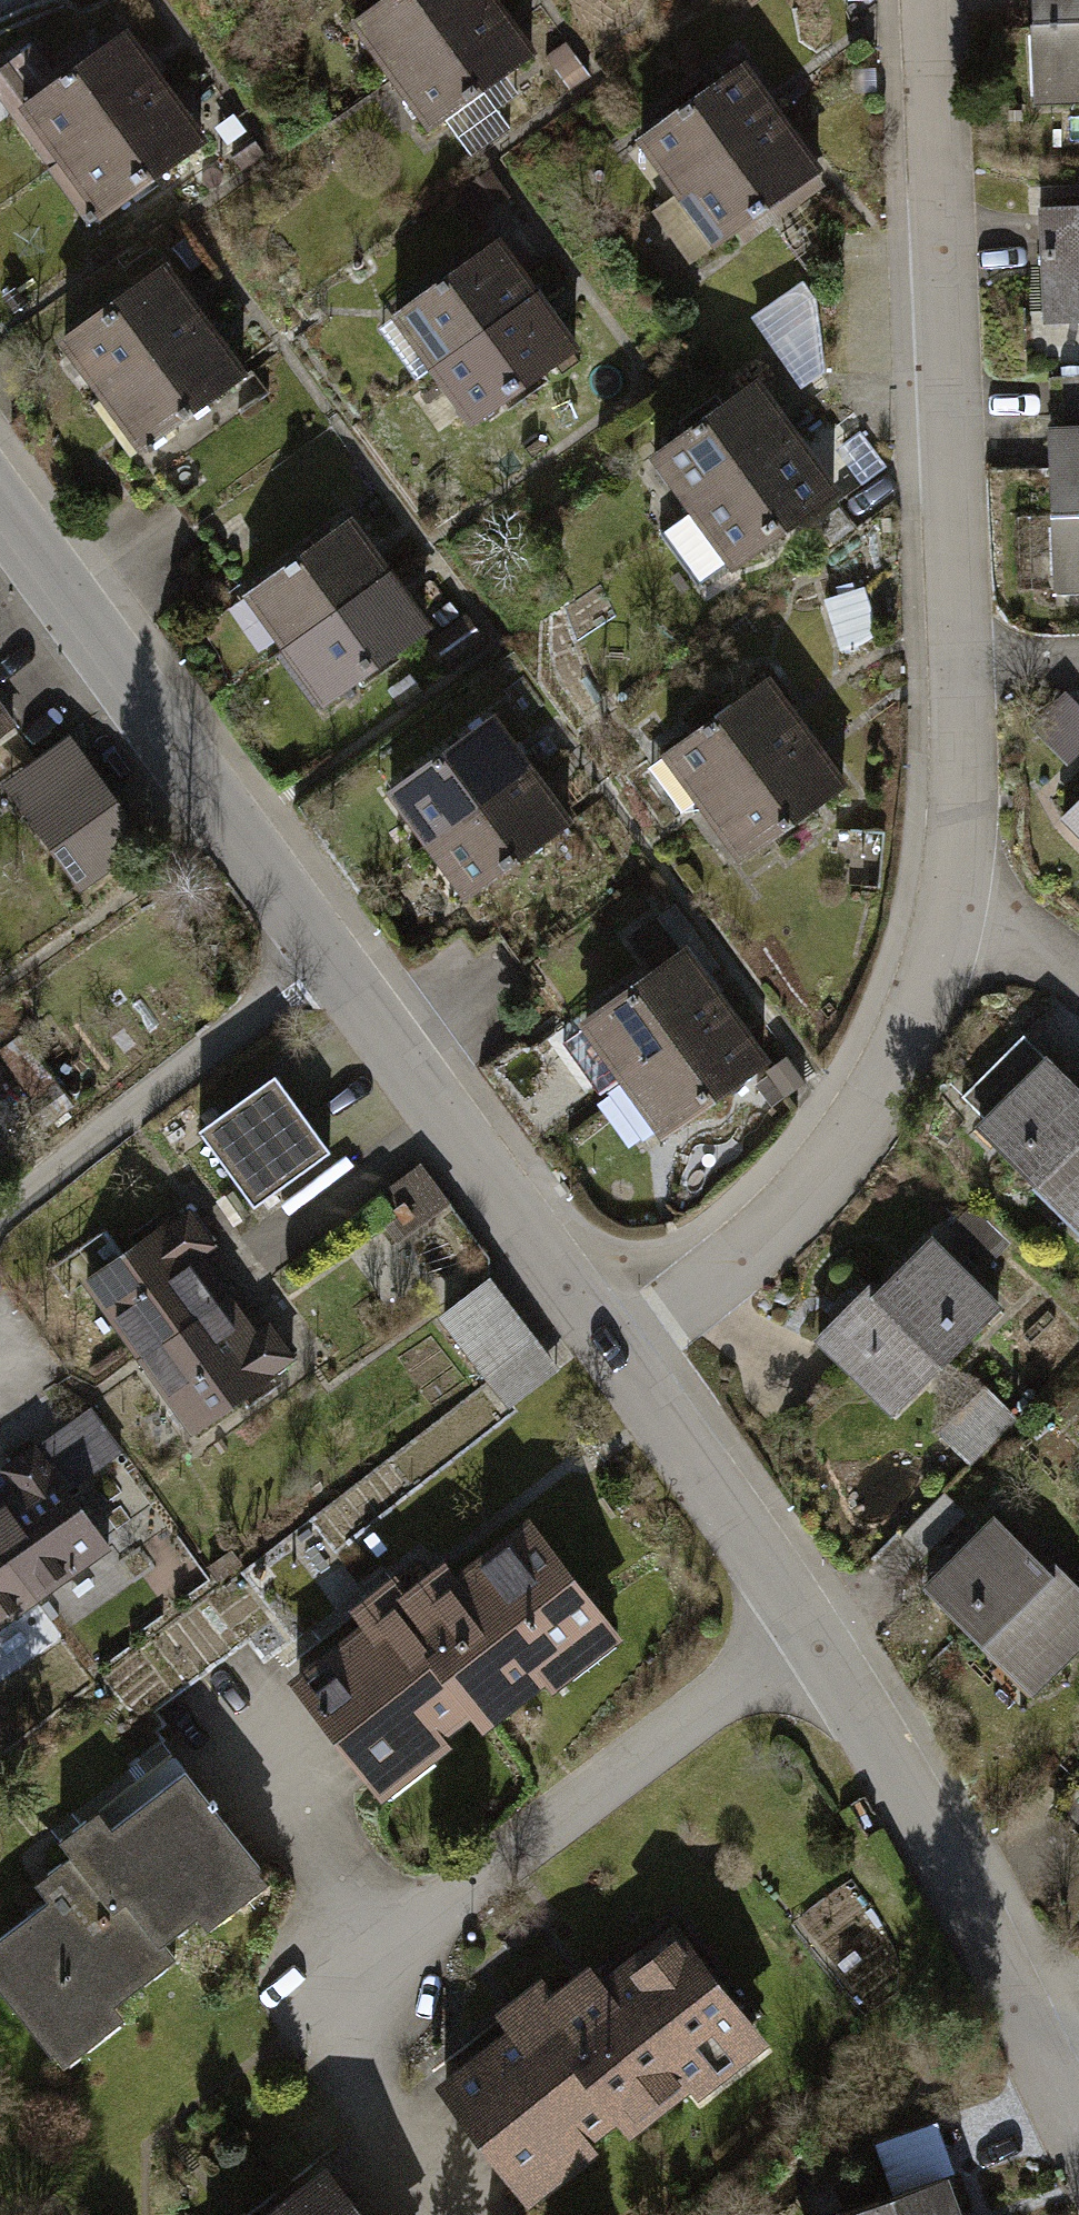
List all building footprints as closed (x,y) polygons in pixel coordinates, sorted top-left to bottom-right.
[(494,0),(392,0),(350,29),(386,81),(497,4),(494,0)] [(1043,108),(1078,107),(1078,0),(1041,0),(1043,108)] [(497,4),(386,81),(426,137),(537,57),(497,4)] [(25,128),(65,184),(171,109),(131,53),(25,128)] [(784,120),(748,69),(643,145),(681,196),(784,120)] [(65,184),(105,240),(211,165),(171,109),(65,184)] [(828,179),(784,120),(681,196),(724,255),(828,179)] [(1050,337),(1078,336),(1078,229),(1046,230),(1050,337)] [(396,336),(436,391),(542,316),(502,260),(396,336)] [(66,359),(106,414),(212,339),(172,284),(66,359)] [(438,393),(478,449),(584,374),(544,318),(438,393)] [(107,415),(147,471),(253,396),(213,340),(107,415)] [(657,475),(697,530),(803,455),(763,399),(657,475)] [(1052,433),(1055,604),(1078,604),(1078,432),(1052,433)] [(698,530),(738,586),(843,510),(804,455),(698,530)] [(254,612),(294,668),(400,593),(360,537),(254,612)] [(295,669),(335,725),(441,650),(401,594),(295,669)] [(666,775),(706,831),(812,755),(772,700),(666,775)] [(395,808),(435,863),(541,788),(501,732),(395,808)] [(707,832),(747,888),(853,813),(813,757),(707,832)] [(136,841),(76,758),(14,803),(74,886),(136,841)] [(435,864),(475,920),(581,845),(541,789),(435,864)] [(585,1044),(624,1099),(730,1024),(690,968),(585,1044)] [(625,1100),(664,1156),(770,1081),(731,1025),(625,1100)] [(960,1130),(1078,1249),(1078,1103),(1033,1057),(960,1130)] [(281,1100),(208,1151),(262,1228),(335,1177),(281,1100)] [(170,1211),(75,1277),(140,1362),(233,1303),(170,1211)] [(931,1249),(821,1358),(897,1434),(1007,1325),(931,1249)] [(497,1267),(443,1306),(514,1402),(567,1363),(497,1267)] [(233,1304),(139,1365),(204,1455),(297,1396),(233,1304)] [(971,1462),(1021,1414),(997,1389),(947,1437),(971,1462)] [(34,1627),(115,1569),(55,1483),(0,1517),(0,1579),(34,1627)] [(919,1601),(1033,1715),(1078,1670),(1078,1613),(993,1527),(919,1601)] [(624,1669),(530,1542),(425,1614),(517,1728),(526,1739),(624,1669)] [(34,1627),(0,1579),(0,1651),(34,1627)] [(517,1728),(425,1614),(303,1697),(398,1818),(517,1728)] [(192,1792),(77,1866),(87,1879),(172,1985),(279,1906),(192,1792)] [(172,1985),(87,1879),(0,1937),(0,1994),(57,2063),(172,1985)] [(675,2135),(773,2061),(670,1938),(571,2002),(675,2135)] [(534,2214),(542,2214),(611,2173),(604,2160),(623,2144),(637,2158),(675,2135),(571,2002),(549,2019),(540,2007),(429,2081),(534,2214)] [(338,2187),(296,2214),(359,2214),(338,2187)] [(912,2214),(955,2214),(950,2202),(912,2214)]
